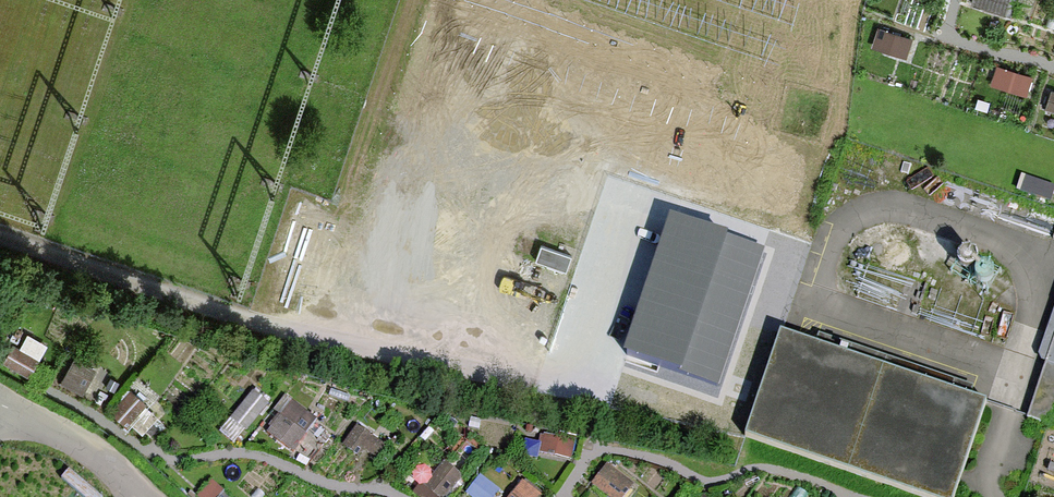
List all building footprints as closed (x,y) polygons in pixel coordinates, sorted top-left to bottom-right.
[(1008,10),(1012,0),(979,0),(1008,10)] [(881,26),(878,44),(911,49),(913,31),(881,26)] [(1029,93),(1036,72),(1001,61),(994,81),(1029,93)] [(766,250),(669,217),(622,350),(719,384),(766,250)] [(961,266),(964,268),(967,268),(970,267),(973,266),(975,263),(977,260),(977,257),(976,254),(974,251),(971,249),(968,248),(965,248),(962,249),(959,251),(958,254),(957,257),(957,261),(959,264),(961,266)] [(1038,358),(1018,415),(1049,426),(1053,411),(1053,310),(1038,358)] [(782,328),(746,432),(935,496),(951,496),(985,397),(782,328)] [(87,390),(98,363),(77,354),(66,381),(87,390)] [(239,439),(273,398),(258,386),(224,426),(239,439)] [(131,387),(115,409),(143,429),(159,408),(131,387)] [(295,451),(321,415),(294,395),(267,431),(295,451)] [(576,451),(577,432),(546,431),(546,451),(576,451)] [(430,496),(445,496),(469,476),(451,456),(419,484),(430,496)] [(596,479),(617,496),(624,496),(637,482),(612,460),(596,479)] [(541,490),(527,479),(513,496),(536,496),(541,490)]
